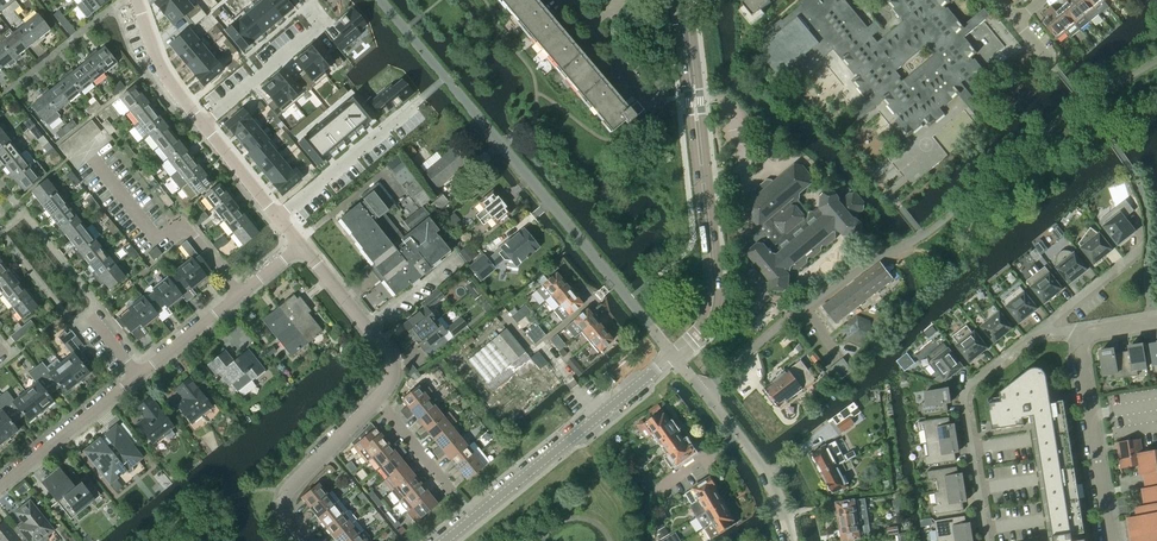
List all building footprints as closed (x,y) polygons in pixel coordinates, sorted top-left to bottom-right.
[(77,6),(87,18),(107,1),(106,0),(84,0),(82,2),(77,6)] [(155,3),(164,14),(180,0),(158,0),(155,3)] [(164,14),(173,25),(182,17),(185,14),(190,20),(202,10),(197,4),(192,8),(185,0),(180,0),(164,14)] [(254,5),(256,8),(256,7),(272,26),(282,17),(267,0),(261,0),(254,5)] [(282,17),(292,9),(285,0),(267,0),(282,17)] [(503,3),(513,14),(513,15),(528,31),(528,32),(543,49),(543,50),(558,67),(566,76),(561,80),(568,89),(573,85),(612,131),(611,132),(612,133),(625,121),(628,124),(636,117),(644,110),(637,101),(628,108),(624,103),(623,103),(621,105),(616,99),(597,76),(599,74),(597,72),(593,67),(590,69),(581,57),(583,55),(578,49),(576,51),(571,46),(546,17),(548,15),(543,9),(541,11),(532,0),(501,0),(503,3)] [(743,4),(754,17),(772,3),(771,2),(771,0),(749,0),(743,4)] [(762,35),(769,44),(759,52),(761,55),(755,59),(763,69),(769,64),(776,73),(773,76),(781,85),(790,78),(791,77),(785,70),(812,48),(821,60),(834,49),(835,48),(843,58),(842,59),(847,66),(849,65),(856,73),(854,74),(855,75),(856,74),(858,76),(852,81),(858,88),(859,87),(866,95),(865,97),(871,92),(875,96),(875,97),(878,94),(884,101),(887,105),(889,104),(896,113),(895,114),(895,115),(896,113),(900,117),(895,121),(903,130),(901,132),(907,138),(914,133),(912,131),(921,124),(922,126),(923,125),(921,124),(924,122),(929,128),(936,122),(934,120),(943,113),(944,115),(945,115),(940,109),(944,105),(945,107),(946,106),(944,105),(953,98),(954,99),(959,95),(961,94),(956,87),(960,84),(961,85),(962,84),(961,83),(965,80),(971,87),(980,79),(981,81),(988,75),(982,68),(981,70),(973,61),(975,60),(975,59),(973,61),(971,58),(977,53),(972,46),(970,48),(963,39),(964,38),(983,22),(984,22),(991,16),(984,9),(963,26),(959,21),(957,23),(947,10),(948,9),(948,8),(946,9),(944,7),(950,2),(950,1),(949,0),(889,0),(887,2),(892,8),(894,7),(901,16),(900,17),(900,18),(901,16),(905,20),(901,24),(903,26),(898,30),(896,28),(878,43),(873,37),(872,36),(870,38),(865,32),(869,28),(868,28),(864,23),(863,25),(844,2),(846,1),(847,0),(804,0),(798,4),(800,7),(783,21),(781,20),(762,35)] [(1062,8),(1076,24),(1081,30),(1090,22),(1072,0),(1066,0),(1068,3),(1062,8)] [(1090,22),(1099,14),(1087,0),(1072,0),(1090,22)] [(1099,14),(1109,7),(1104,1),(1103,0),(1087,0),(1099,14)] [(15,1),(10,5),(14,11),(20,6),(15,1)] [(14,11),(10,5),(4,10),(9,15),(14,11)] [(247,15),(246,15),(262,34),(272,26),(256,7),(256,8),(247,15)] [(1052,7),(1048,10),(1067,32),(1071,38),(1081,30),(1076,24),(1062,8),(1057,13),(1052,7)] [(214,18),(221,13),(218,9),(211,14),(214,18)] [(202,10),(190,20),(194,26),(195,26),(207,16),(202,10)] [(1067,32),(1048,10),(1045,13),(1049,19),(1043,24),(1057,40),(1067,32)] [(59,11),(54,15),(58,21),(64,16),(59,11)] [(243,11),(232,20),(234,22),(235,22),(252,42),(262,34),(246,15),(247,15),(243,11)] [(342,35),(335,41),(342,49),(349,43),(359,35),(357,32),(365,25),(353,11),(339,22),(341,24),(336,28),(342,35)] [(37,14),(25,24),(40,43),(46,38),(44,35),(50,30),(37,14)] [(64,16),(58,21),(62,26),(67,33),(73,28),(68,22),(64,16)] [(234,22),(225,30),(242,51),(252,42),(235,22),(234,22)] [(882,29),(876,22),(868,28),(869,28),(865,32),(870,38),(872,36),(873,37),(882,29)] [(25,24),(13,34),(26,50),(32,45),(34,47),(40,43),(25,24)] [(217,35),(221,32),(215,26),(212,29),(217,35)] [(0,36),(0,42),(1,43),(16,62),(22,57),(19,55),(26,50),(13,34),(9,29),(0,36)] [(191,29),(171,46),(179,56),(198,40),(198,41),(200,39),(191,29)] [(227,39),(223,43),(228,49),(232,46),(227,39)] [(198,40),(179,56),(188,66),(206,50),(198,41),(198,40)] [(0,44),(0,67),(1,69),(8,64),(10,67),(16,62),(1,43),(0,44)] [(318,43),(307,52),(323,71),(333,63),(337,67),(343,62),(333,50),(328,55),(318,43)] [(233,55),(237,52),(232,46),(228,49),(233,55)] [(96,50),(90,55),(105,73),(117,63),(104,47),(98,53),(96,50)] [(206,50),(188,66),(196,76),(214,60),(206,50)] [(307,52),(296,61),(306,73),(300,78),(310,90),(327,76),(323,71),(307,52)] [(86,62),(80,67),(93,83),(105,73),(90,55),(84,59),(86,62)] [(214,60),(196,76),(204,86),(210,81),(211,83),(218,76),(217,75),(223,71),(214,60)] [(72,69),(66,74),(81,93),(93,83),(80,67),(74,72),(72,69)] [(285,70),(274,80),(294,104),(310,90),(300,78),(295,82),(292,80),(285,70)] [(62,81),(56,86),(69,102),(81,93),(66,74),(60,79),(62,81)] [(274,80),(263,89),(271,98),(273,101),(268,105),(267,105),(278,117),(294,104),(274,80)] [(121,82),(115,86),(120,92),(125,88),(121,82)] [(379,97),(371,103),(377,109),(384,103),(389,109),(394,105),(396,107),(412,94),(401,82),(392,89),(391,87),(379,97)] [(980,121),(987,115),(962,84),(961,85),(960,84),(956,87),(961,94),(959,95),(980,121)] [(47,89),(42,93),(57,112),(69,102),(56,86),(49,91),(47,89)] [(120,92),(115,86),(110,91),(114,96),(120,92)] [(135,86),(119,99),(129,111),(148,96),(143,90),(141,93),(135,86)] [(343,87),(339,90),(343,96),(348,92),(343,87)] [(339,90),(335,94),(339,99),(343,96),(339,90)] [(38,100),(31,106),(44,122),(48,126),(60,116),(57,112),(42,93),(36,98),(38,100)] [(335,94),(330,97),(335,103),(339,99),(335,94)] [(857,111),(863,118),(884,101),(878,94),(875,97),(875,96),(857,111)] [(356,95),(299,143),(318,165),(375,118),(356,95)] [(148,96),(129,111),(139,123),(155,110),(150,104),(153,102),(148,96)] [(330,97),(326,101),(331,106),(335,103),(330,97)] [(97,101),(91,106),(96,111),(101,107),(97,101)] [(261,111),(265,108),(260,102),(256,105),(261,111)] [(96,111),(91,106),(86,110),(90,116),(96,111)] [(319,107),(290,132),(294,137),(323,113),(319,107)] [(233,118),(226,124),(234,134),(253,118),(244,108),(240,111),(239,110),(232,116),(233,118)] [(139,123),(134,127),(144,139),(149,135),(167,120),(163,115),(160,117),(155,110),(139,123)] [(271,110),(267,113),(272,119),(276,116),(271,110)] [(856,111),(852,115),(858,122),(862,119),(863,118),(857,111),(856,111)] [(987,115),(980,121),(984,126),(992,120),(988,115),(987,115)] [(253,118),(234,134),(243,144),(261,128),(261,129),(264,127),(255,116),(253,118)] [(277,125),(281,122),(276,116),(272,119),(277,125)] [(24,123),(28,129),(34,124),(29,119),(24,123)] [(101,125),(105,130),(111,126),(107,120),(101,125)] [(167,120),(149,135),(158,147),(174,135),(169,128),(172,126),(167,120)] [(72,121),(67,125),(71,131),(77,126),(72,121)] [(92,121),(86,125),(95,137),(101,132),(92,121)] [(11,142),(1,130),(4,128),(0,123),(0,151),(11,142)] [(34,124),(28,129),(33,134),(38,130),(34,124)] [(71,131),(67,125),(61,129),(66,135),(71,131)] [(86,125),(80,130),(90,141),(95,137),(86,125)] [(111,126),(105,130),(110,136),(115,131),(111,126)] [(261,128),(243,144),(251,153),(251,154),(269,138),(261,129),(261,128)] [(80,130),(75,134),(84,146),(90,141),(80,130)] [(286,141),(290,138),(285,132),(281,135),(286,141)] [(75,134),(70,138),(79,150),(84,146),(75,134)] [(174,135),(158,147),(168,159),(187,145),(182,139),(179,141),(174,135)] [(251,153),(249,155),(258,165),(276,150),(279,148),(270,137),(269,138),(251,154),(251,153)] [(70,138),(64,143),(74,154),(79,150),(70,138)] [(291,147),(295,144),(290,138),(286,141),(291,147)] [(0,151),(0,161),(5,167),(21,154),(11,142),(0,151)] [(43,147),(48,153),(53,148),(49,143),(43,147)] [(74,154),(64,143),(58,147),(68,159),(74,154)] [(120,149),(125,154),(130,150),(126,144),(120,149)] [(168,159),(161,165),(170,177),(171,176),(178,172),(194,159),(188,153),(191,150),(187,145),(168,159)] [(456,146),(424,172),(438,188),(469,162),(456,146)] [(53,148),(48,153),(52,158),(57,154),(53,148)] [(21,154),(5,167),(10,173),(7,175),(12,181),(31,166),(36,162),(26,150),(21,154)] [(130,150),(125,154),(129,160),(135,155),(130,150)] [(276,150),(258,165),(266,175),(282,161),(283,161),(285,160),(276,150)] [(306,158),(301,152),(297,155),(302,161),(306,158)] [(307,167),(311,164),(306,158),(302,161),(307,167)] [(178,172),(171,176),(181,189),(187,184),(206,169),(201,163),(199,165),(194,159),(178,172)] [(31,166),(12,181),(17,187),(19,185),(25,191),(41,179),(34,171),(41,166),(37,161),(36,162),(31,166)] [(282,161),(266,175),(274,185),(291,171),(283,161),(282,161)] [(856,216),(864,210),(864,203),(857,194),(849,193),(842,200),(839,200),(839,199),(836,192),(826,191),(821,197),(820,208),(815,212),(807,211),(799,201),(799,199),(800,193),(811,184),(812,176),(803,166),(795,165),(783,175),(783,179),(778,178),(774,182),(772,180),(767,179),(753,191),(753,197),(754,199),(748,204),(745,211),(757,225),(753,228),(752,237),(758,244),(750,250),(750,257),(758,267),(762,267),(762,271),(767,277),(771,277),(770,286),(774,291),(784,292),(789,288),(790,275),(787,271),(792,267),(793,269),(799,270),(807,263),(808,257),(813,258),(821,251),(822,246),(827,246),(835,239),(836,233),(834,232),(835,231),(839,231),(840,231),(840,232),(844,237),(855,237),(862,234),(862,224),(857,219),(856,219),(856,216)] [(140,173),(144,178),(150,174),(145,168),(140,173)] [(206,169),(187,184),(197,196),(213,183),(208,177),(210,175),(206,169)] [(66,176),(70,181),(76,177),(71,171),(66,176)] [(291,171),(274,185),(283,195),(290,189),(291,190),(298,184),(297,183),(299,181),(291,171)] [(150,174),(144,178),(148,184),(154,179),(150,174)] [(76,177),(70,181),(75,187),(80,182),(76,177)] [(34,201),(38,207),(57,192),(47,179),(31,192),(37,199),(34,201)] [(412,233),(406,238),(405,237),(404,238),(405,239),(385,214),(396,206),(396,205),(395,206),(378,184),(378,183),(361,196),(361,197),(361,196),(365,201),(360,204),(359,203),(339,219),(340,220),(351,234),(350,234),(362,249),(361,250),(373,265),(372,265),(384,280),(383,281),(395,296),(394,296),(395,297),(410,284),(411,285),(430,270),(431,270),(452,253),(437,234),(442,230),(422,206),(422,207),(404,221),(403,222),(412,233)] [(1120,206),(1099,221),(1119,246),(1135,232),(1125,219),(1134,211),(1131,207),(1133,206),(1125,183),(1113,187),(1114,189),(1115,189),(1118,200),(1120,206)] [(204,197),(214,209),(232,194),(228,189),(225,191),(220,184),(204,197)] [(477,216),(480,220),(502,202),(492,191),(478,203),(484,210),(477,216)] [(46,210),(51,217),(67,204),(57,192),(38,207),(43,213),(46,210)] [(159,197),(163,202),(169,198),(164,193),(159,197)] [(214,209),(223,221),(239,209),(234,202),(237,200),(232,194),(214,209)] [(85,200),(90,205),(95,201),(91,195),(85,200)] [(169,198),(163,202),(168,208),(173,204),(169,198)] [(95,201),(90,205),(94,211),(100,206),(95,201)] [(502,202),(480,220),(483,224),(491,218),(497,225),(511,213),(502,202)] [(53,225),(58,231),(76,216),(67,204),(51,217),(56,223),(53,225)] [(223,221),(233,233),(252,218),(247,213),(244,215),(239,209),(223,221)] [(204,212),(199,216),(203,222),(209,218),(204,212)] [(65,235),(70,241),(86,228),(76,216),(58,231),(62,237),(65,235)] [(203,222),(199,216),(193,221),(198,226),(203,222)] [(252,218),(233,233),(243,246),(259,233),(254,226),(256,224),(252,218)] [(105,224),(109,229),(115,225),(110,220),(105,224)] [(115,225),(109,229),(114,235),(119,231),(115,225)] [(1058,227),(1052,232),(1059,241),(1065,236),(1058,227)] [(72,249),(77,255),(96,240),(86,228),(70,241),(75,247),(72,249)] [(1079,244),(1082,248),(1081,249),(1094,265),(1113,250),(1100,234),(1099,235),(1091,228),(1079,244)] [(484,255),(470,267),(480,280),(495,268),(494,265),(505,257),(508,257),(515,265),(516,266),(517,265),(519,264),(527,257),(527,258),(529,257),(528,256),(538,248),(532,240),(533,240),(524,229),(497,251),(497,254),(489,261),(484,255)] [(224,236),(218,241),(222,246),(228,242),(224,236)] [(84,259),(89,265),(105,252),(96,240),(77,255),(82,261),(84,259)] [(167,278),(182,296),(181,296),(186,302),(187,302),(187,301),(193,296),(188,291),(206,277),(205,275),(210,270),(186,241),(180,245),(191,259),(177,270),(179,273),(169,280),(167,278)] [(222,246),(218,241),(212,245),(217,251),(222,246)] [(124,248),(129,254),(134,249),(130,244),(124,248)] [(156,247),(148,253),(154,260),(162,254),(156,247)] [(134,249),(129,254),(133,259),(138,255),(134,249)] [(1035,249),(1030,254),(1036,262),(1042,258),(1035,249)] [(1058,268),(1056,269),(1069,285),(1088,270),(1075,254),(1074,255),(1073,254),(1072,253),(1071,252),(1070,252),(1069,251),(1065,251),(1063,251),(1061,252),(1058,255),(1057,255),(1056,257),(1056,258),(1055,262),(1055,263),(1056,264),(1056,266),(1057,267),(1058,268)] [(92,273),(96,279),(115,264),(105,252),(89,265),(94,271),(92,273)] [(9,270),(5,266),(7,264),(1,256),(0,257),(0,277),(9,270)] [(823,307),(836,324),(894,279),(881,262),(823,307)] [(115,264),(96,279),(101,285),(104,283),(109,290),(125,277),(115,264)] [(1032,278),(1027,282),(1044,304),(1063,290),(1045,267),(1039,272),(1035,266),(1027,272),(1032,278)] [(0,277),(0,292),(2,295),(20,281),(14,274),(12,275),(9,270),(0,277)] [(545,301),(550,296),(565,284),(556,274),(536,290),(545,301)] [(143,297),(158,315),(157,316),(162,322),(163,321),(162,321),(169,316),(164,310),(181,296),(182,296),(167,278),(153,289),(151,285),(145,290),(148,293),(143,297)] [(20,281),(2,295),(12,307),(28,295),(24,290),(26,288),(20,281)] [(550,296),(559,306),(575,292),(570,286),(568,288),(565,284),(550,296)] [(1001,302),(1019,324),(1038,309),(1020,287),(1001,302)] [(425,301),(431,307),(444,297),(438,290),(425,301)] [(575,292),(559,306),(553,311),(562,321),(582,304),(578,300),(580,298),(575,292)] [(28,295),(12,307),(22,320),(40,306),(33,298),(32,299),(28,295)] [(294,295),(279,307),(307,342),(322,330),(321,331),(307,314),(311,311),(300,297),(297,299),(294,295)] [(128,309),(119,317),(126,326),(138,341),(139,340),(138,340),(144,335),(140,329),(157,316),(158,315),(143,297),(128,309)] [(994,305),(981,315),(987,323),(982,327),(994,344),(1013,329),(994,305)] [(307,342),(279,307),(262,320),(290,356),(307,342)] [(403,325),(414,338),(436,321),(426,308),(403,325)] [(587,310),(566,327),(574,337),(581,332),(597,318),(592,312),(590,314),(587,310)] [(847,325),(849,340),(863,344),(873,336),(871,322),(858,317),(847,325)] [(597,318),(581,332),(589,342),(604,330),(600,326),(602,324),(597,318)] [(448,329),(453,336),(466,325),(461,319),(448,329)] [(436,321),(414,338),(424,351),(446,334),(436,321)] [(953,337),(959,345),(957,347),(970,363),(988,348),(975,332),(973,334),(967,326),(953,337)] [(468,361),(487,384),(492,391),(516,371),(521,376),(535,364),(506,329),(468,361)] [(65,331),(58,337),(72,355),(61,364),(77,383),(89,373),(84,367),(90,363),(72,340),(76,336),(71,330),(67,334),(65,331)] [(604,330),(589,342),(598,353),(613,341),(604,330)] [(938,371),(947,381),(963,368),(944,344),(927,357),(932,363),(930,365),(936,373),(938,371)] [(1129,351),(1122,352),(1126,378),(1138,376),(1137,370),(1147,369),(1143,345),(1129,348),(1129,351)] [(265,370),(248,349),(230,363),(222,353),(207,365),(216,376),(219,373),(229,387),(231,385),(237,392),(254,379),(265,370)] [(1126,378),(1122,352),(1115,354),(1114,350),(1100,352),(1104,376),(1113,374),(1114,380),(1126,378)] [(843,358),(826,372),(836,384),(853,371),(843,358)] [(42,362),(35,368),(54,391),(60,387),(64,393),(77,383),(61,364),(57,359),(47,368),(42,362)] [(801,361),(765,389),(779,408),(816,380),(801,361)] [(31,388),(25,392),(41,412),(54,402),(49,396),(54,391),(35,368),(28,374),(33,380),(31,388)] [(1072,536),(1085,534),(1064,401),(1051,403),(1047,378),(1047,377),(1047,376),(1046,375),(1046,374),(1045,373),(1044,372),(1043,371),(1041,370),(1039,369),(1037,369),(1036,369),(1034,369),(1032,369),(1030,370),(1030,371),(1000,394),(1001,398),(989,400),(989,399),(988,400),(993,431),(1025,426),(1024,419),(1034,417),(1054,540),(1073,540),(1072,536)] [(189,379),(183,384),(191,394),(187,397),(202,415),(212,407),(189,379)] [(401,399),(410,410),(427,397),(427,396),(432,392),(424,382),(418,386),(401,399)] [(191,394),(183,384),(176,389),(184,398),(177,404),(192,423),(202,415),(187,397),(191,394)] [(925,393),(927,402),(921,403),(923,416),(949,412),(947,404),(951,403),(949,389),(925,393)] [(0,396),(0,397),(18,420),(24,416),(29,422),(41,412),(25,392),(15,401),(7,391),(0,396)] [(0,413),(0,434),(5,440),(18,430),(13,424),(18,420),(0,397),(0,411),(1,412),(0,413)] [(410,410),(418,420),(435,407),(427,397),(410,410)] [(150,398),(137,408),(148,422),(140,428),(152,443),(162,435),(169,440),(175,435),(170,428),(173,426),(150,398)] [(418,420),(426,430),(443,416),(435,407),(418,420)] [(832,419),(843,432),(855,423),(850,417),(853,415),(848,407),(832,419)] [(648,438),(653,434),(671,422),(663,411),(646,424),(644,421),(638,425),(648,438)] [(426,430),(434,440),(451,426),(457,422),(448,412),(443,416),(426,430)] [(925,431),(927,444),(957,439),(954,425),(951,426),(949,418),(919,423),(921,431),(925,431)] [(653,434),(661,445),(678,433),(671,422),(653,434)] [(434,440),(442,450),(459,436),(451,426),(434,440)] [(108,482),(124,469),(127,473),(130,474),(133,471),(133,469),(132,467),(139,461),(129,449),(131,447),(116,427),(105,436),(106,437),(103,441),(100,438),(86,449),(97,464),(95,466),(108,482)] [(366,462),(372,458),(388,444),(375,428),(353,446),(366,462)] [(661,445),(668,455),(687,442),(685,443),(678,433),(661,445)] [(442,450),(450,460),(467,446),(459,436),(442,450)] [(957,439),(927,444),(929,456),(925,457),(926,466),(956,461),(955,453),(959,453),(957,439)] [(1117,444),(1121,468),(1138,466),(1139,475),(1145,474),(1147,490),(1142,491),(1144,507),(1135,509),(1136,518),(1127,520),(1130,540),(1156,540),(1156,452),(1143,454),(1140,440),(1117,444)] [(450,460),(459,470),(481,451),(473,441),(467,446),(450,460)] [(687,442),(668,455),(666,457),(673,468),(678,465),(695,453),(687,442)] [(817,464),(822,474),(850,460),(857,456),(854,451),(843,456),(836,442),(827,446),(827,445),(822,447),(823,449),(813,454),(814,456),(813,458),(815,462),(817,462),(818,464),(817,464)] [(372,458),(380,467),(397,454),(388,444),(372,458)] [(481,451),(459,470),(467,480),(490,462),(481,451)] [(380,467),(388,477),(405,464),(397,454),(380,467)] [(850,460),(822,474),(827,484),(828,483),(829,485),(828,487),(830,491),(832,491),(833,494),(843,489),(844,490),(849,487),(842,474),(854,467),(850,460)] [(391,491),(413,474),(405,464),(388,477),(383,481),(391,491)] [(935,492),(935,493),(965,488),(962,474),(959,475),(957,467),(927,472),(928,481),(937,479),(939,492),(935,492)] [(42,484),(57,503),(63,498),(75,513),(93,498),(94,500),(100,495),(90,482),(84,486),(81,482),(75,487),(61,469),(42,484)] [(413,474),(391,491),(400,501),(421,484),(413,474)] [(698,501),(698,502),(719,488),(712,477),(686,494),(693,504),(698,501)] [(310,508),(327,494),(318,484),(302,497),(310,508)] [(421,484),(400,501),(408,511),(412,507),(429,494),(421,484)] [(698,517),(704,513),(723,501),(717,490),(719,489),(719,488),(698,502),(698,501),(693,504),(691,506),(698,517)] [(965,488),(935,493),(937,506),(933,506),(934,515),(964,510),(963,503),(967,502),(965,488)] [(368,494),(376,504),(380,501),(372,490),(368,494)] [(330,491),(327,494),(310,508),(318,518),(338,501),(330,491)] [(429,494),(412,507),(421,518),(437,504),(429,494)] [(840,507),(838,507),(839,516),(860,513),(867,512),(865,499),(858,500),(839,503),(840,507)] [(16,526),(28,540),(46,540),(47,540),(49,538),(47,536),(53,530),(30,501),(15,512),(22,521),(16,526)] [(338,501),(318,518),(326,527),(347,511),(338,501)] [(697,517),(703,529),(711,524),(729,512),(723,501),(704,513),(698,517),(697,517)] [(347,511),(326,527),(334,537),(355,521),(347,511)] [(384,514),(392,524),(396,521),(388,511),(384,514)] [(711,524),(703,529),(710,540),(718,535),(736,524),(729,512),(711,524)] [(839,517),(838,517),(839,524),(840,524),(841,529),(862,526),(869,524),(867,512),(860,513),(839,516),(839,517)] [(946,540),(950,540),(972,537),(970,524),(966,524),(965,516),(935,521),(936,530),(944,529),(946,540)] [(16,526),(11,530),(4,521),(0,525),(0,540),(28,540),(16,526)] [(334,537),(337,540),(350,540),(363,531),(355,521),(334,537)] [(841,529),(842,538),(845,537),(845,540),(848,540),(864,538),(871,537),(869,524),(862,526),(841,529)] [(371,540),(363,531),(350,540),(371,540)]
